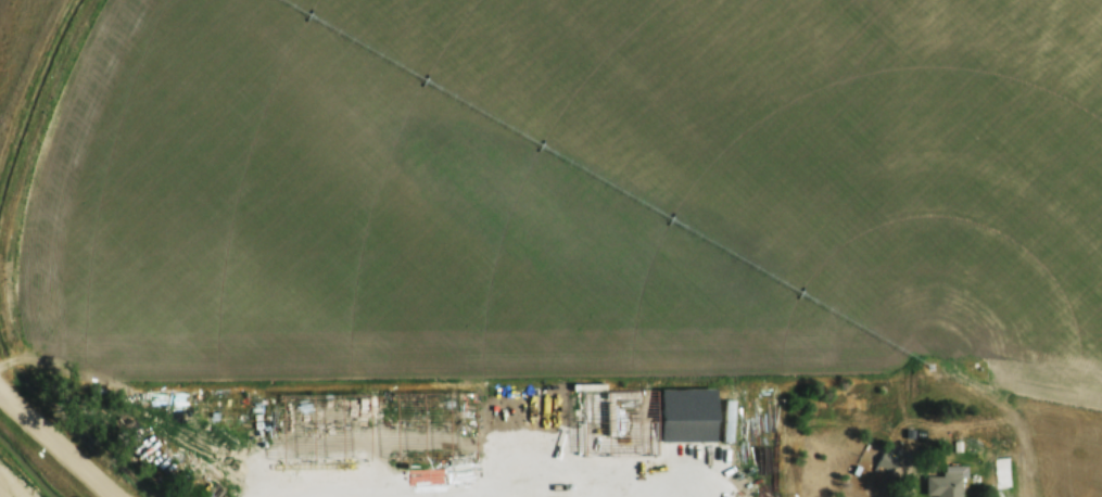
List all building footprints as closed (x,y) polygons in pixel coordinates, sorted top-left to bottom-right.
[(896,457),(882,452),(878,464),(892,469),(896,457)] [(961,473),(926,473),(926,494),(936,494),(936,496),(961,496),(961,473)]
